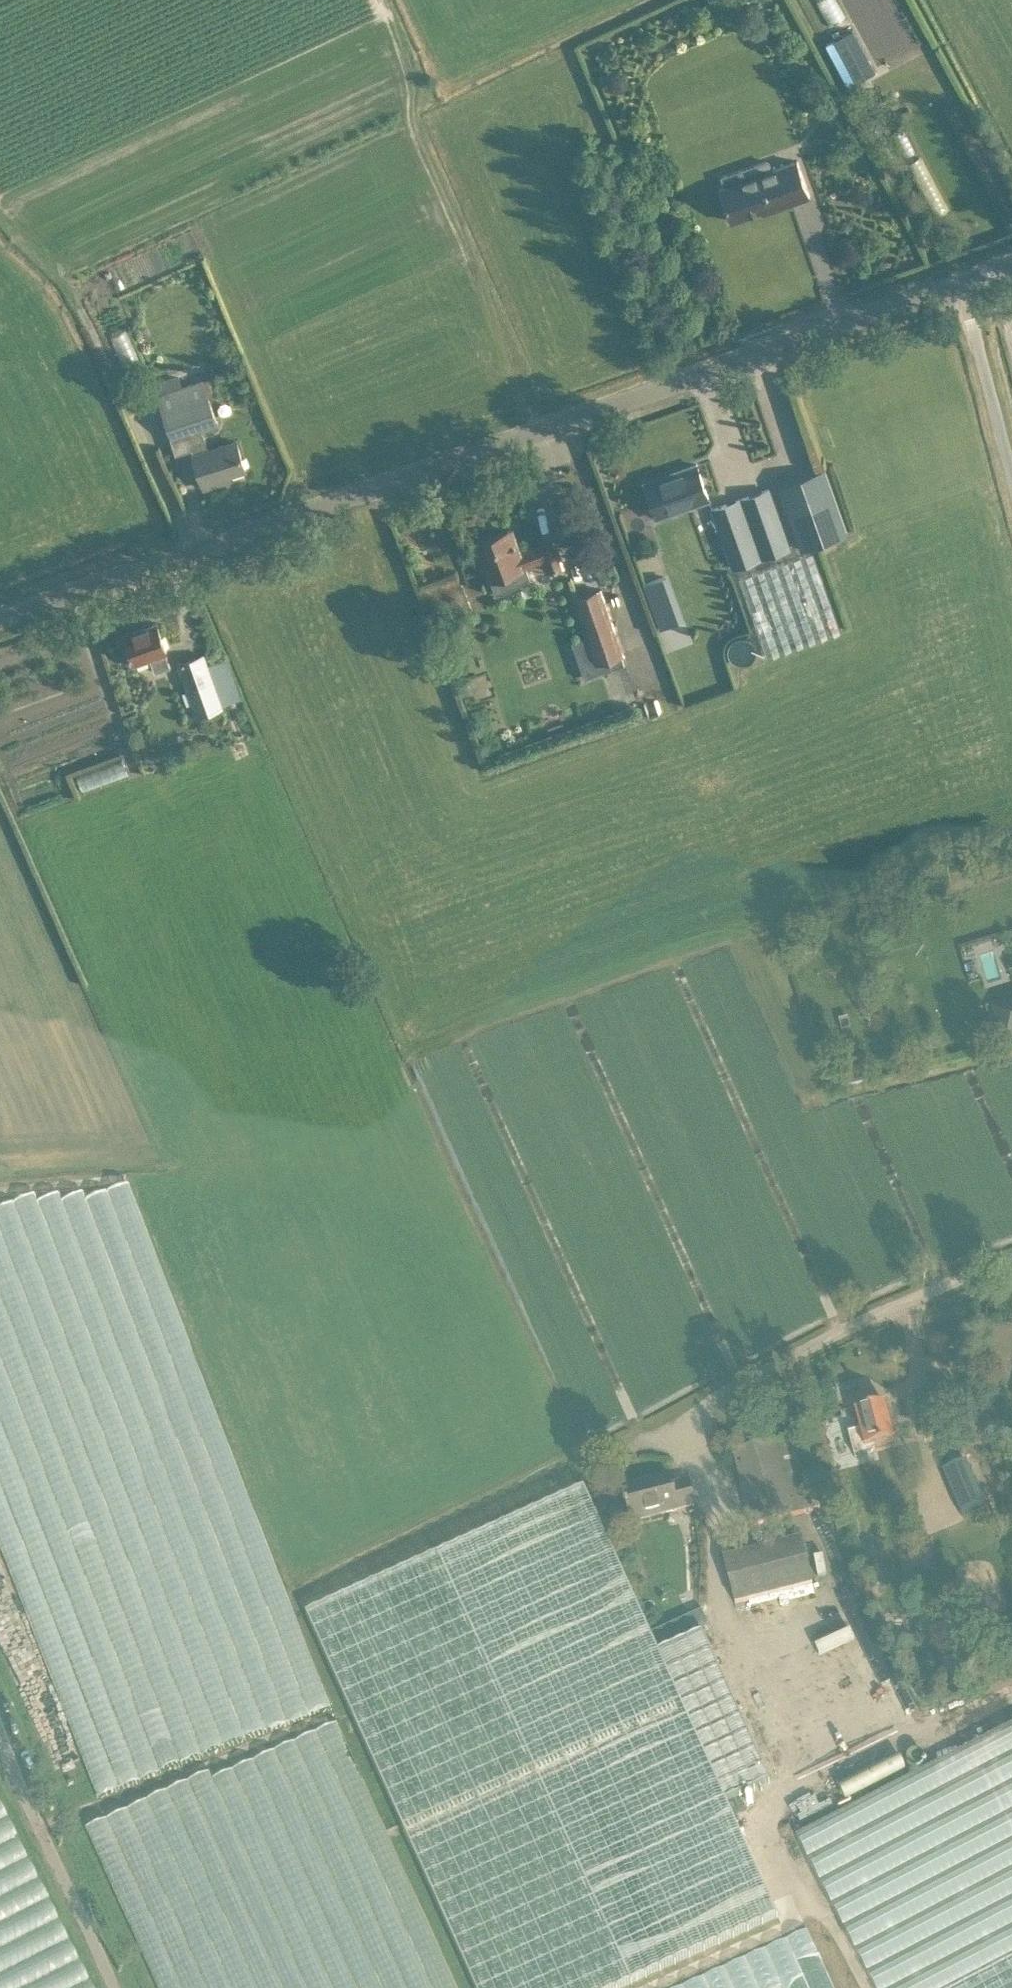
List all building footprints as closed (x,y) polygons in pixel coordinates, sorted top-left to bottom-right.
[(851,24),(841,0),(821,0),(835,31),(851,24)] [(854,29),(834,39),(856,82),(877,71),(854,29)] [(732,220),(762,209),(763,213),(810,196),(796,157),(772,165),(770,157),(721,175),(724,183),(719,185),(732,220)] [(131,370),(145,364),(133,335),(119,340),(131,370)] [(247,469),(241,450),(237,439),(208,449),(202,428),(219,423),(205,379),(185,386),(180,374),(154,383),(170,435),(177,454),(193,449),(205,487),(222,481),(221,477),(247,469)] [(646,482),(652,501),(658,517),(710,498),(698,464),(646,482)] [(802,549),(848,532),(826,468),(780,485),(802,549)] [(734,567),(772,553),(791,547),(770,488),(713,508),(720,527),(734,567)] [(530,577),(526,564),(546,557),(550,570),(565,565),(561,553),(554,535),(539,540),(540,543),(517,551),(509,529),(478,540),(491,576),(497,593),(504,591),(520,584),(528,579),(530,577)] [(768,656),(841,631),(812,548),(740,576),(768,656)] [(660,627),(683,619),(666,572),(644,582),(660,627)] [(573,640),(586,677),(625,663),(622,654),(625,653),(603,585),(574,596),(588,634),(573,640)] [(125,633),(132,652),(136,663),(152,657),(157,670),(170,665),(165,653),(168,651),(158,622),(125,633)] [(241,699),(232,671),(228,656),(226,657),(208,662),(205,653),(178,662),(185,680),(183,681),(184,685),(186,684),(197,714),(223,705),(241,699)] [(848,1019),(839,1022),(842,1033),(852,1031),(848,1019)] [(872,1453),(875,1445),(894,1440),(890,1424),(885,1405),(855,1413),(860,1430),(848,1433),(855,1457),(872,1453)] [(786,1440),(744,1451),(739,1434),(729,1436),(752,1527),(820,1509),(786,1440)] [(969,1459),(945,1467),(961,1513),(985,1505),(969,1459)] [(632,1523),(675,1512),(695,1507),(688,1483),(672,1487),(669,1476),(650,1481),(651,1485),(624,1492),(629,1511),(632,1523)] [(306,1614),(475,1987),(623,1987),(631,1984),(778,1918),(726,1803),(769,1783),(702,1633),(657,1653),(583,1489),(437,1555),(306,1614)] [(605,1500),(596,1503),(598,1511),(607,1508),(605,1500)] [(813,1584),(801,1539),(724,1559),(735,1604),(813,1584)] [(667,1628),(653,1635),(660,1649),(674,1642),(667,1628)] [(795,1836),(875,1987),(1011,1987),(1011,1723),(795,1836)] [(8,1987),(91,1987),(0,1788),(0,1889),(8,1987)]
